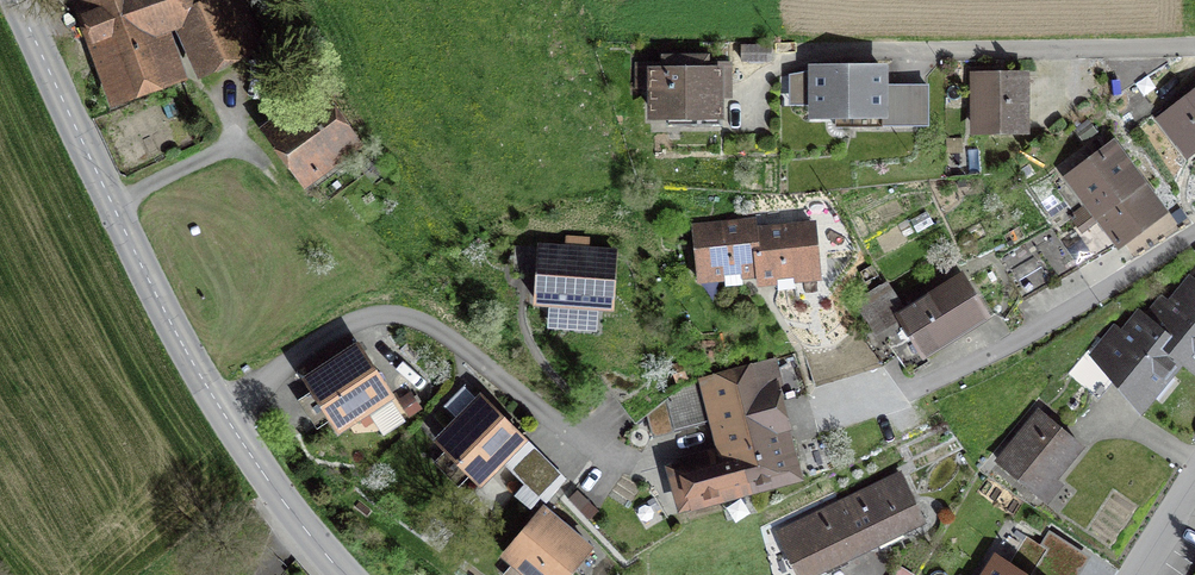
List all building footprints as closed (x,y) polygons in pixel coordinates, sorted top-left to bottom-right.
[(119,89),(170,70),(151,19),(177,9),(174,0),(86,0),(119,89)] [(178,12),(204,68),(260,42),(241,0),(221,0),(205,0),(178,12)] [(771,46),(742,46),(742,60),(771,60),(771,46)] [(651,71),(652,111),(680,110),(680,124),(720,124),(719,70),(707,70),(707,56),(663,56),(663,71),(651,71)] [(837,109),(837,126),(883,126),(883,125),(927,125),(927,86),(883,86),(882,69),(814,69),(814,109),(837,109)] [(1024,129),(1024,76),(975,77),(976,129),(1024,129)] [(352,141),(315,91),(310,95),(315,102),(274,131),(306,174),(313,169),(319,178),(336,165),(330,157),(352,141)] [(1188,150),(1194,145),(1194,96),(1177,110),(1175,107),(1162,117),(1188,150)] [(1119,144),(1075,176),(1102,210),(1121,241),(1168,210),(1119,144)] [(1121,241),(1102,210),(1060,237),(1077,268),(1121,241)] [(695,228),(699,277),(724,274),(725,286),(742,284),(741,273),(758,271),(755,231),(754,223),(695,228)] [(758,271),(759,279),(777,278),(778,289),(795,288),(794,276),(819,274),(814,226),(755,231),(758,271)] [(1060,237),(1053,226),(1000,256),(1024,298),(1077,268),(1060,237)] [(611,306),(615,252),(587,251),(588,238),(567,237),(566,249),(540,247),(536,301),(611,306)] [(895,351),(904,366),(984,315),(961,279),(905,314),(885,283),(859,299),(874,322),(859,331),(878,362),(895,351)] [(1154,323),(1177,343),(1167,355),(1178,365),(1194,379),(1194,284),(1191,281),(1154,323)] [(1091,361),(1142,405),(1178,365),(1167,355),(1177,343),(1154,323),(1137,309),(1091,361)] [(859,331),(803,350),(813,382),(878,362),(859,331)] [(391,395),(358,345),(306,380),(339,429),(391,395)] [(738,443),(748,479),(791,467),(773,401),(807,391),(797,353),(732,371),(751,439),(738,443)] [(751,439),(732,371),(695,381),(664,390),(675,429),(717,417),(727,453),(675,467),(684,497),(748,479),(738,443),(751,439)] [(480,396),(437,440),(480,482),(501,460),(524,438),(480,396)] [(1039,412),(999,461),(1040,495),(1081,446),(1039,412)] [(545,459),(524,438),(501,460),(523,482),(545,459)] [(565,477),(545,459),(523,482),(543,500),(565,477)] [(901,476),(841,505),(862,549),(923,520),(901,476)] [(862,549),(841,505),(781,534),(801,574),(808,574),(862,549)] [(542,508),(504,554),(529,574),(568,574),(590,549),(542,508)] [(997,562),(989,574),(1018,574),(997,562)] [(898,566),(893,574),(913,574),(898,566)]
